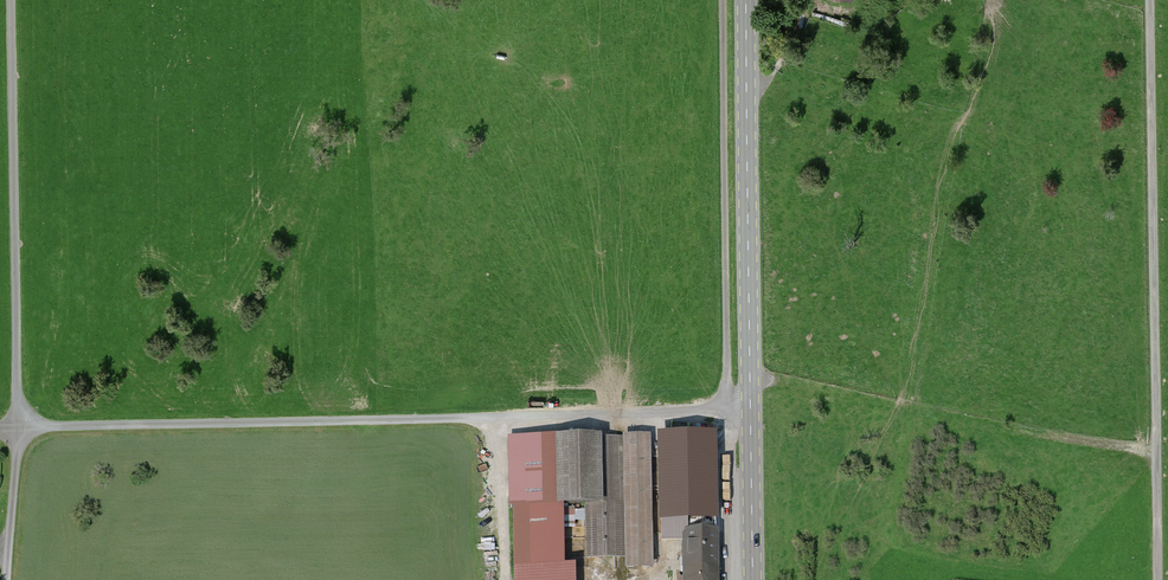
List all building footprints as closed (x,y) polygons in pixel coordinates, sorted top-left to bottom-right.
[(623,567),(649,566),(646,440),(510,443),(513,572),(558,571),(556,505),(587,505),(588,557),(623,556),(623,567)] [(716,570),(716,559),(715,492),(664,493),(664,537),(681,537),(682,579),(716,579),(716,570)]
